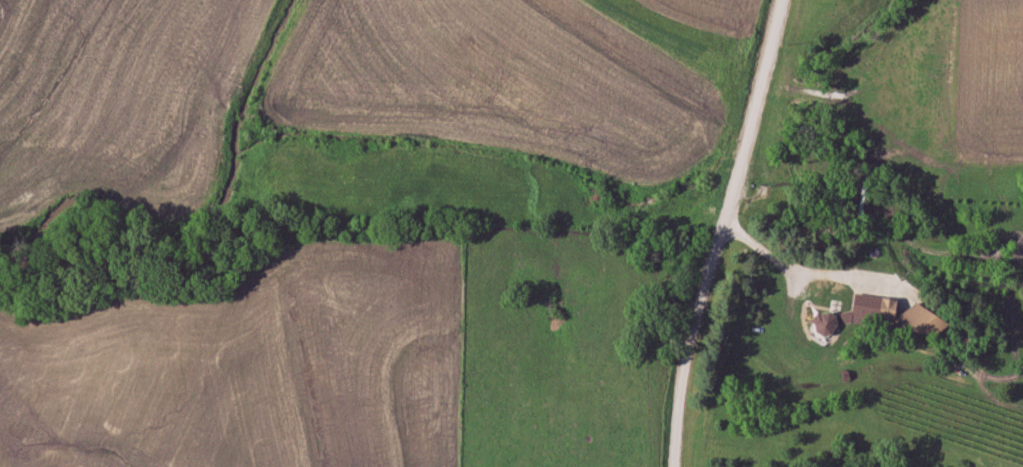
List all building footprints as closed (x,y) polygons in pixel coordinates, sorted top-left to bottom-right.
[(900,299),(856,295),(853,323),(932,330),(933,311),(899,308),(900,299)]
